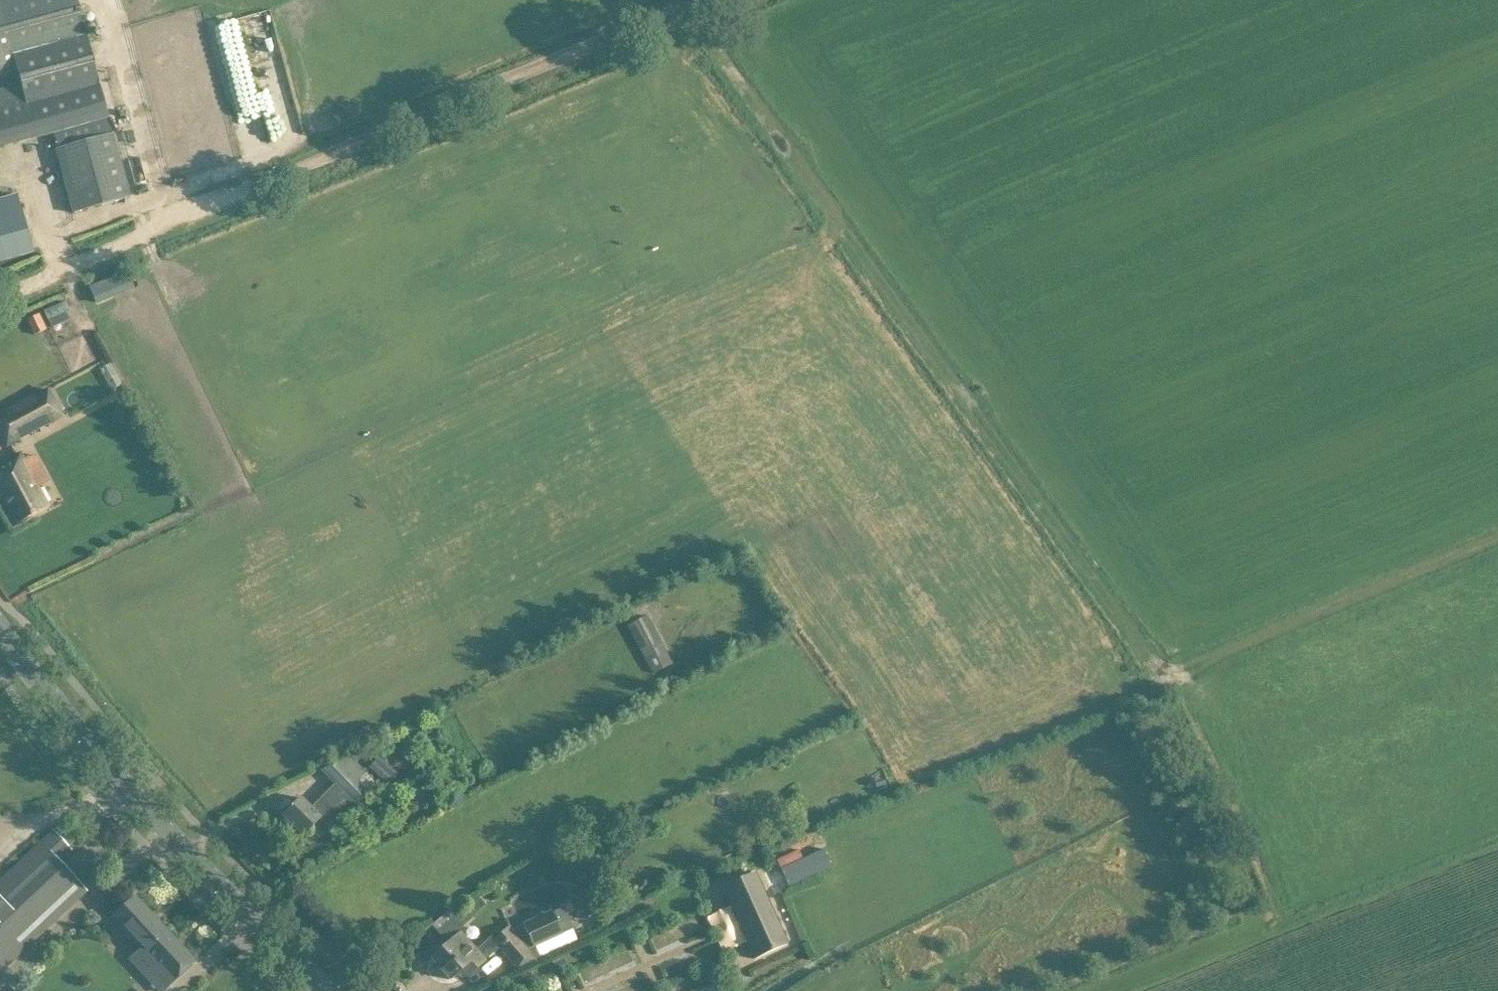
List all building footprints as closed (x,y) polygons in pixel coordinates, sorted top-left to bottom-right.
[(18,73),(19,82),(0,87),(0,145),(53,131),(58,149),(56,149),(74,213),(130,198),(111,127),(110,127),(76,0),(0,0),(0,78),(18,73)] [(302,124),(277,1),(247,7),(272,131),(302,124)] [(239,65),(212,71),(215,86),(242,81),(239,65)] [(200,98),(178,98),(178,117),(200,117),(200,98)] [(0,200),(0,257),(32,248),(17,195),(0,200)] [(131,269),(89,287),(95,303),(138,285),(131,269)] [(72,285),(49,292),(60,329),(83,322),(72,285)] [(43,297),(31,302),(40,322),(52,317),(43,297)] [(111,390),(121,384),(110,363),(100,369),(111,390)] [(0,416),(0,434),(7,446),(62,417),(48,390),(0,416)] [(0,465),(0,496),(1,499),(3,498),(18,524),(48,508),(37,487),(36,487),(23,462),(24,462),(20,455),(0,465)] [(673,663),(648,617),(629,627),(654,673),(673,663)] [(383,737),(373,749),(393,765),(403,753),(383,737)] [(303,836),(317,822),(323,815),(334,827),(377,785),(349,756),(324,771),(338,786),(324,799),(322,797),(310,808),(301,798),(297,802),(283,816),(303,836)] [(370,768),(388,783),(397,773),(379,757),(370,768)] [(718,791),(732,796),(736,782),(722,777),(718,791)] [(0,879),(0,970),(73,905),(88,891),(60,862),(72,850),(69,846),(74,841),(60,826),(54,831),(53,830),(39,844),(0,879)] [(790,851),(786,842),(768,850),(777,867),(782,865),(779,858),(783,857),(782,855),(790,851)] [(788,944),(756,871),(721,888),(754,959),(788,944)] [(155,940),(166,931),(134,897),(112,918),(140,949),(130,959),(140,970),(163,949),(155,940)] [(517,968),(536,959),(541,957),(536,948),(563,936),(562,934),(573,929),(563,907),(511,930),(508,926),(478,952),(461,933),(447,945),(431,959),(450,980),(461,969),(467,976),(500,948),(517,968)] [(461,933),(450,920),(436,932),(447,945),(461,933)] [(166,931),(155,940),(163,949),(140,970),(160,990),(163,990),(195,962),(166,931)]
